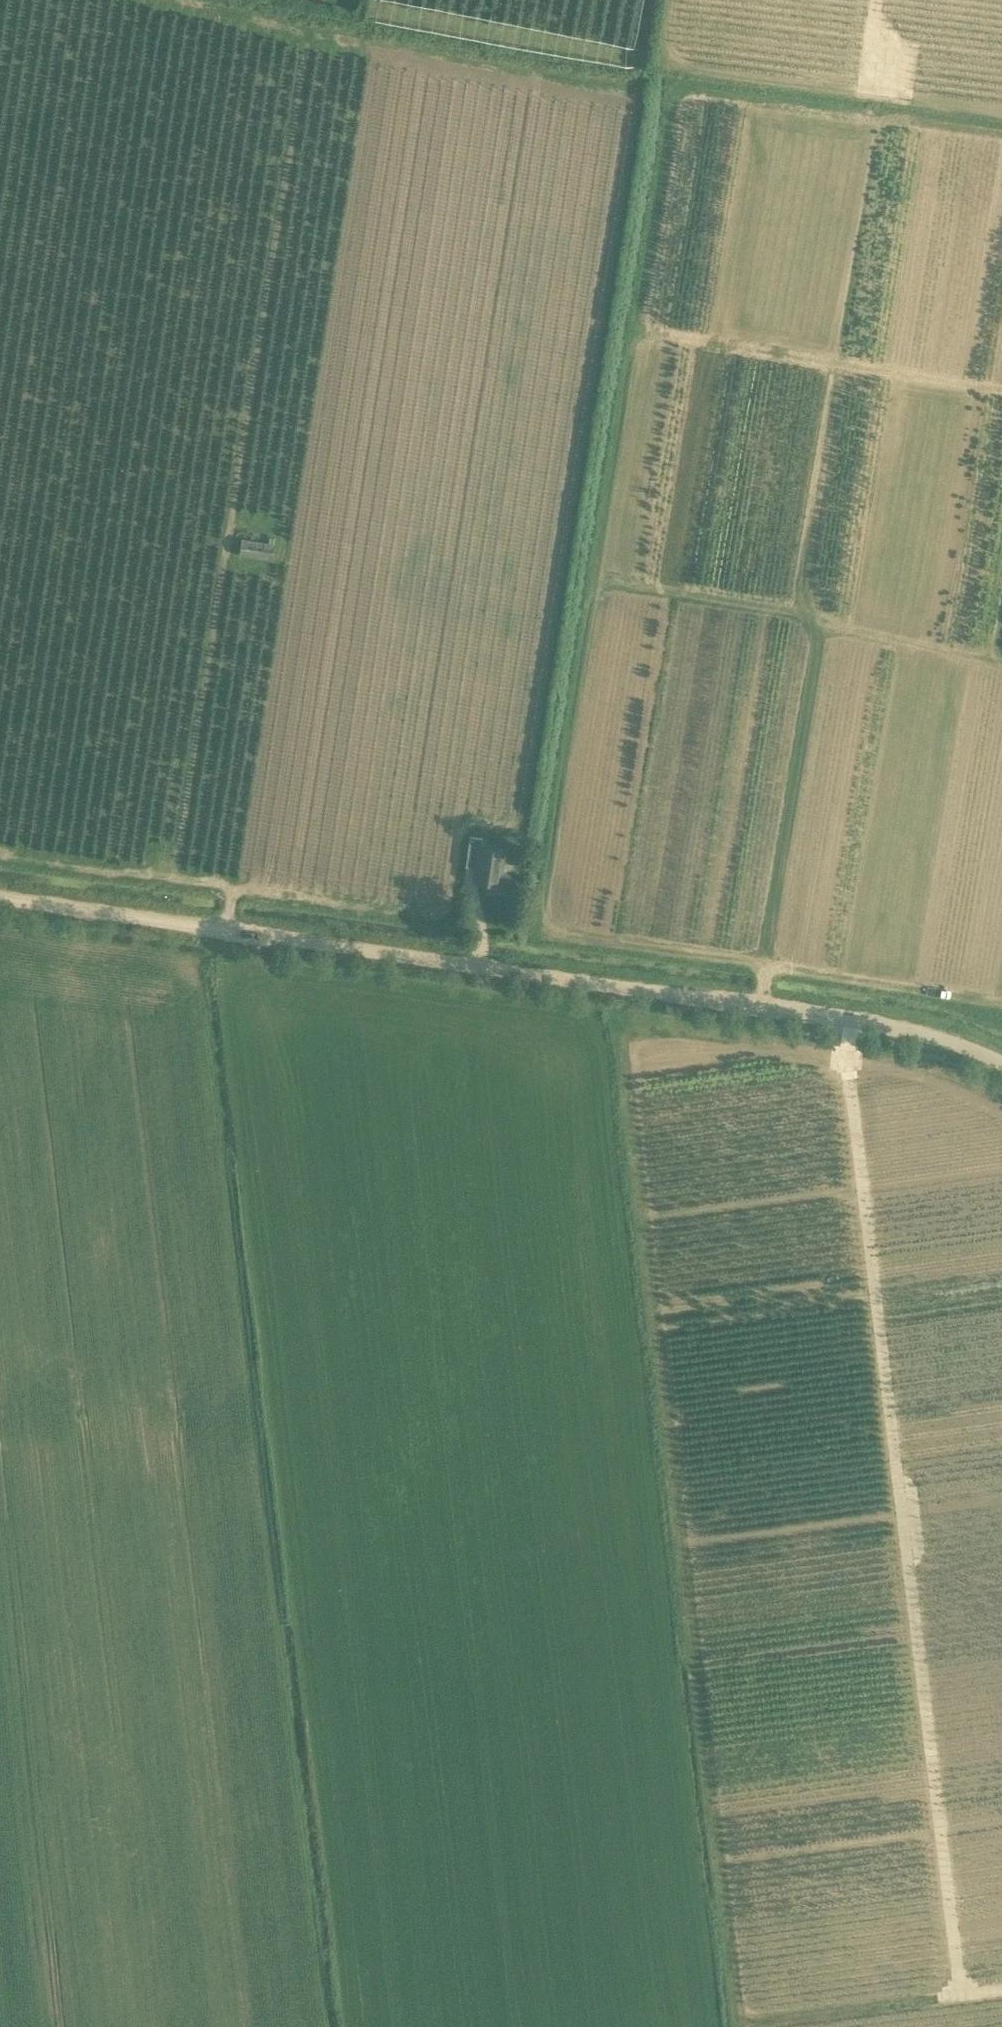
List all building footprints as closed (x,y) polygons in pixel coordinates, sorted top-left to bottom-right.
[(268,542),(240,537),(238,556),(271,561),(273,543),(274,538),(269,537),(268,542)] [(494,850),(481,848),(482,839),(471,837),(466,866),(477,868),(475,880),(475,881),(497,885),(502,851),(494,850)]
